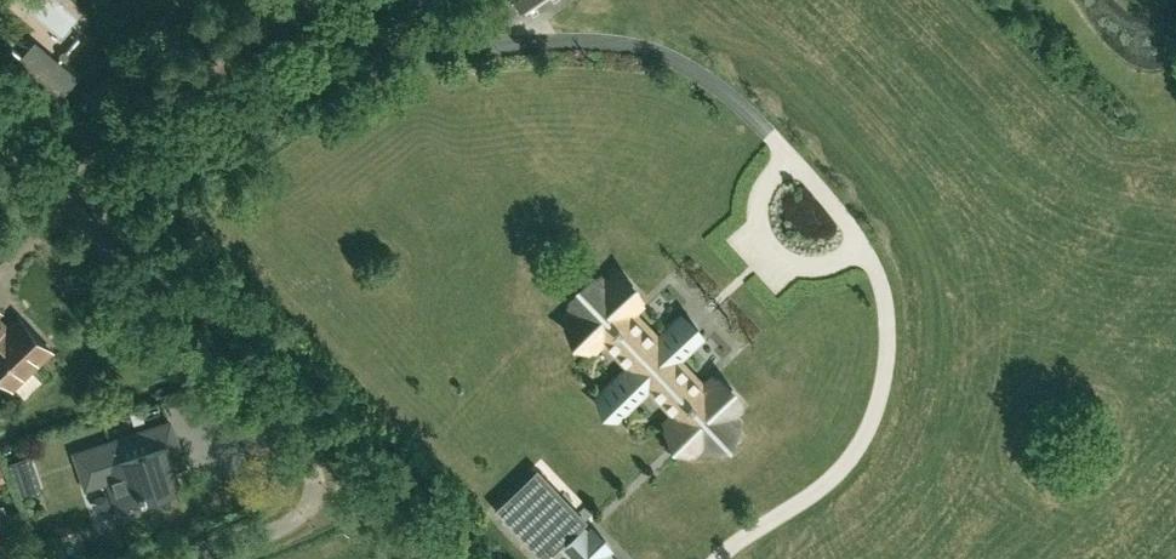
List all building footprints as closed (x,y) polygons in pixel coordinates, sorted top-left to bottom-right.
[(531,16),(568,0),(523,0),(531,16)] [(60,90),(71,77),(60,68),(44,54),(32,67),(37,71),(33,75),(31,74),(30,75),(55,96),(60,90)] [(667,422),(693,449),(738,406),(712,378),(702,387),(676,360),(694,342),(675,322),(657,339),(630,312),(640,303),(613,275),(568,318),(594,346),(604,337),(630,365),(600,394),(619,414),(650,385),(676,413),(667,422)] [(12,385),(51,348),(20,315),(8,327),(0,319),(0,372),(12,385)] [(170,421),(76,452),(87,486),(109,478),(122,517),(148,509),(145,498),(180,486),(172,460),(179,458),(181,454),(170,421)] [(39,454),(15,462),(25,494),(50,486),(39,454)] [(574,532),(573,531),(582,522),(534,472),(506,498),(505,497),(495,508),(543,558),(545,558),(557,547),(567,538),(571,541),(577,535),(574,532)] [(607,552),(610,549),(590,528),(587,531),(584,528),(577,535),(571,541),(564,548),(574,558),(614,558),(607,552)]
